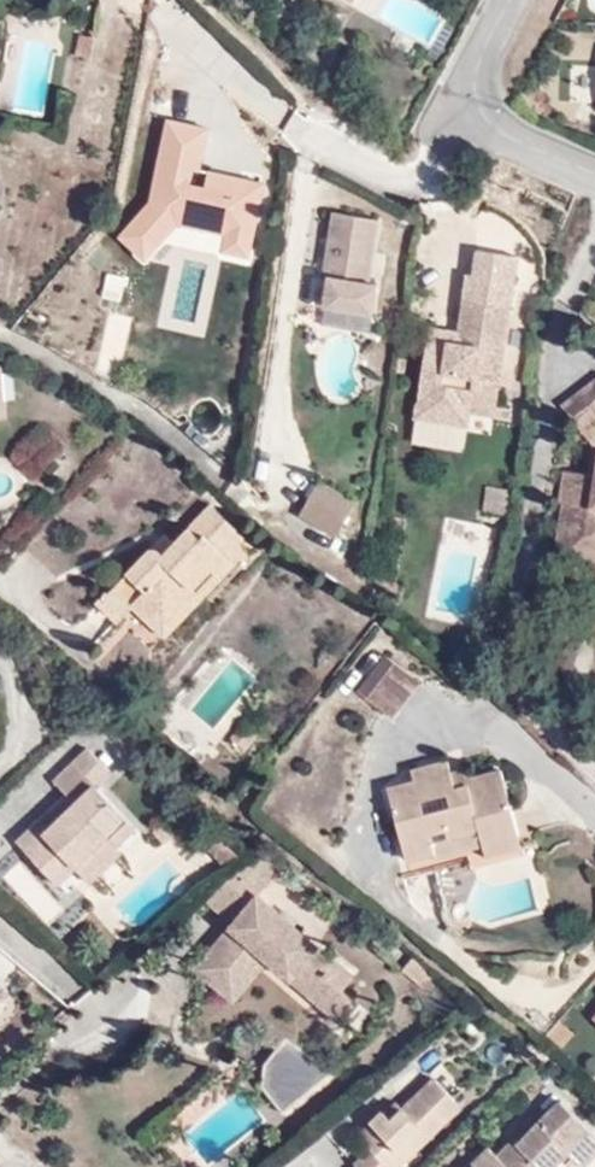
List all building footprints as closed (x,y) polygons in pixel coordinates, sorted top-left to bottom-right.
[(64,51),(77,54),(86,27),(71,24),(64,51)] [(594,80),(594,67),(575,65),(571,98),(593,101),(594,80)] [(358,285),(366,220),(324,214),(313,277),(320,279),(316,310),(362,317),(366,286),(358,285)] [(487,417),(504,286),(465,280),(461,303),(456,303),(450,343),(441,342),(440,350),(419,347),(410,406),(487,417)] [(581,476),(590,477),(594,457),(594,436),(589,424),(594,419),(594,375),(561,402),(586,445),(581,476)] [(556,507),(550,543),(566,545),(565,561),(587,565),(590,550),(594,551),(594,457),(590,477),(581,476),(558,472),(552,506),(556,507)] [(347,509),(310,487),(292,519),(330,539),(347,509)] [(479,511),(505,514),(509,492),(483,487),(479,511)] [(165,648),(249,556),(204,511),(157,560),(151,554),(96,611),(116,631),(130,617),(165,648)] [(566,545),(550,543),(548,559),(565,561),(566,545)] [(587,565),(594,567),(594,551),(590,550),(587,565)] [(386,720),(412,684),(381,660),(355,694),(386,720)] [(240,757),(253,740),(238,728),(225,744),(240,757)] [(33,873),(52,857),(64,869),(68,875),(100,845),(103,848),(123,828),(86,791),(100,777),(77,753),(44,786),(55,798),(6,845),(33,873)] [(479,846),(515,836),(498,774),(467,781),(463,771),(447,774),(443,763),(407,771),(410,785),(385,793),(402,861),(432,854),(427,831),(440,827),(444,836),(475,827),(479,846)] [(432,854),(434,858),(479,846),(475,827),(444,836),(440,827),(427,831),(432,854)] [(482,857),(518,848),(515,836),(479,846),(482,857)] [(103,848),(100,845),(68,875),(78,886),(109,857),(103,848)] [(246,892),(268,868),(243,847),(219,869),(246,892)] [(64,869),(52,857),(33,873),(46,886),(64,869)] [(246,892),(219,869),(189,894),(221,922),(246,892)] [(221,922),(185,966),(207,986),(241,946),(255,957),(330,1019),(347,1000),(332,987),(342,972),(246,892),(221,922)] [(241,946),(207,986),(222,998),(255,957),(241,946)] [(421,967),(402,951),(390,966),(408,981),(421,967)] [(63,1022),(90,1053),(150,1001),(127,975),(99,999),(95,995),(63,1022)] [(273,1107),(323,1064),(274,1034),(251,1062),(251,1082),(273,1107)] [(394,1119),(382,1108),(355,1134),(366,1148),(352,1162),(356,1166),(401,1166),(460,1108),(433,1081),(406,1107),(394,1119)] [(586,1129),(539,1083),(510,1110),(515,1115),(501,1130),(497,1126),(479,1144),(472,1139),(452,1160),(457,1166),(538,1166),(529,1158),(550,1139),(563,1153),(586,1129)] [(406,1107),(394,1096),(382,1108),(394,1119),(406,1107)]
